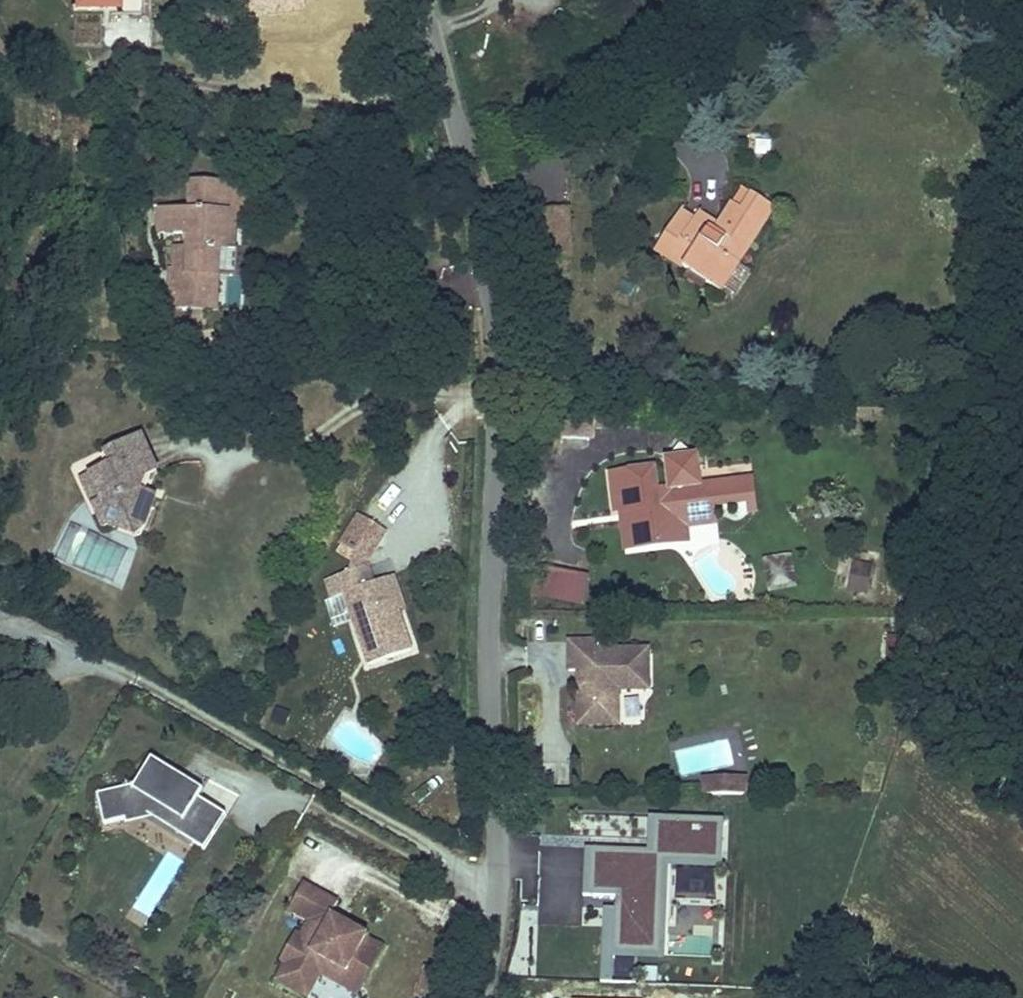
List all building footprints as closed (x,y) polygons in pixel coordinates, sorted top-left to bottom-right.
[(76,12),(116,12),(116,19),(142,19),(142,0),(76,0),(76,12)] [(219,255),(222,235),(228,235),(231,217),(206,214),(210,186),(189,183),(185,211),(161,207),(157,235),(190,240),(188,253),(182,253),(178,281),(172,280),(167,308),(197,312),(201,281),(221,284),(232,286),(236,257),(219,255)] [(246,219),(250,192),(210,186),(206,214),(231,217),(246,219)] [(741,211),(751,194),(742,187),(730,204),(738,209),(741,211)] [(691,222),(678,214),(655,251),(720,293),(772,208),(751,194),(741,211),(738,209),(730,204),(716,227),(714,231),(708,227),(706,232),(691,222)] [(571,258),(567,209),(537,210),(539,261),(571,258)] [(714,231),(716,227),(697,215),(691,222),(706,232),(708,227),(714,231)] [(741,264),(724,290),(734,296),(750,270),(741,264)] [(197,312),(217,315),(221,284),(201,281),(197,312)] [(593,412),(566,412),(566,439),(592,439),(593,412)] [(141,438),(104,456),(108,467),(87,476),(99,504),(92,507),(103,531),(111,527),(122,522),(147,531),(157,502),(151,500),(142,496),(148,483),(159,479),(141,438)] [(690,445),(676,461),(679,489),(665,491),(663,468),(620,472),(622,511),(629,510),(636,509),(641,548),(666,545),(665,535),(674,523),(684,523),(703,521),(725,520),(724,507),(757,504),(754,482),(709,487),(706,458),(690,445)] [(99,504),(87,476),(79,480),(92,507),(99,504)] [(151,500),(159,479),(148,483),(142,496),(151,500)] [(762,482),(754,482),(757,504),(758,515),(765,514),(762,482)] [(629,510),(632,548),(641,548),(636,509),(629,510)] [(354,560),(346,572),(329,578),(338,601),(343,600),(365,668),(411,651),(399,614),(386,583),(375,587),(367,564),(383,534),(358,520),(342,549),(354,560)] [(147,531),(122,522),(111,527),(115,534),(137,542),(144,538),(147,531)] [(665,535),(666,545),(684,543),(684,523),(674,523),(665,535)] [(793,550),(763,556),(770,593),(801,587),(793,550)] [(874,563),(854,559),(848,590),(868,594),(874,563)] [(537,561),(531,594),(587,604),(593,572),(537,561)] [(323,581),(332,604),(338,601),(329,578),(323,581)] [(409,611),(396,579),(386,583),(399,614),(409,611)] [(906,621),(891,621),(890,646),(906,646),(906,621)] [(601,636),(572,638),(573,668),(582,667),(587,667),(587,682),(582,682),(584,721),(624,720),(623,685),(654,684),(652,643),(601,645),(601,636)] [(173,778),(147,762),(140,773),(149,778),(145,784),(131,787),(128,788),(127,785),(119,786),(119,790),(93,796),(100,827),(143,816),(160,812),(178,824),(172,834),(200,852),(222,817),(195,800),(199,794),(173,778)] [(741,770),(712,772),(713,787),(742,785),(741,770)] [(752,770),(741,770),(742,785),(753,785),(752,770)] [(199,794),(206,781),(191,772),(173,778),(199,794)] [(145,784),(149,778),(140,773),(131,787),(145,784)] [(178,824),(160,812),(143,816),(172,834),(178,824)] [(617,894),(614,953),(663,955),(668,863),(721,866),(723,818),(651,814),(649,850),(588,847),(585,892),(617,894)] [(383,948),(365,938),(367,935),(342,921),(338,929),(327,923),(331,916),(330,915),(337,902),(303,883),(288,912),(306,923),(299,936),(295,933),(278,963),(283,966),(274,981),(304,997),(308,997),(320,976),(327,963),(364,984),(383,948)] [(139,930),(144,920),(135,915),(129,924),(139,930)] [(338,929),(342,921),(331,916),(327,923),(338,929)] [(716,956),(716,925),(689,925),(689,956),(716,956)] [(364,984),(327,963),(320,976),(356,997),(364,984)]
